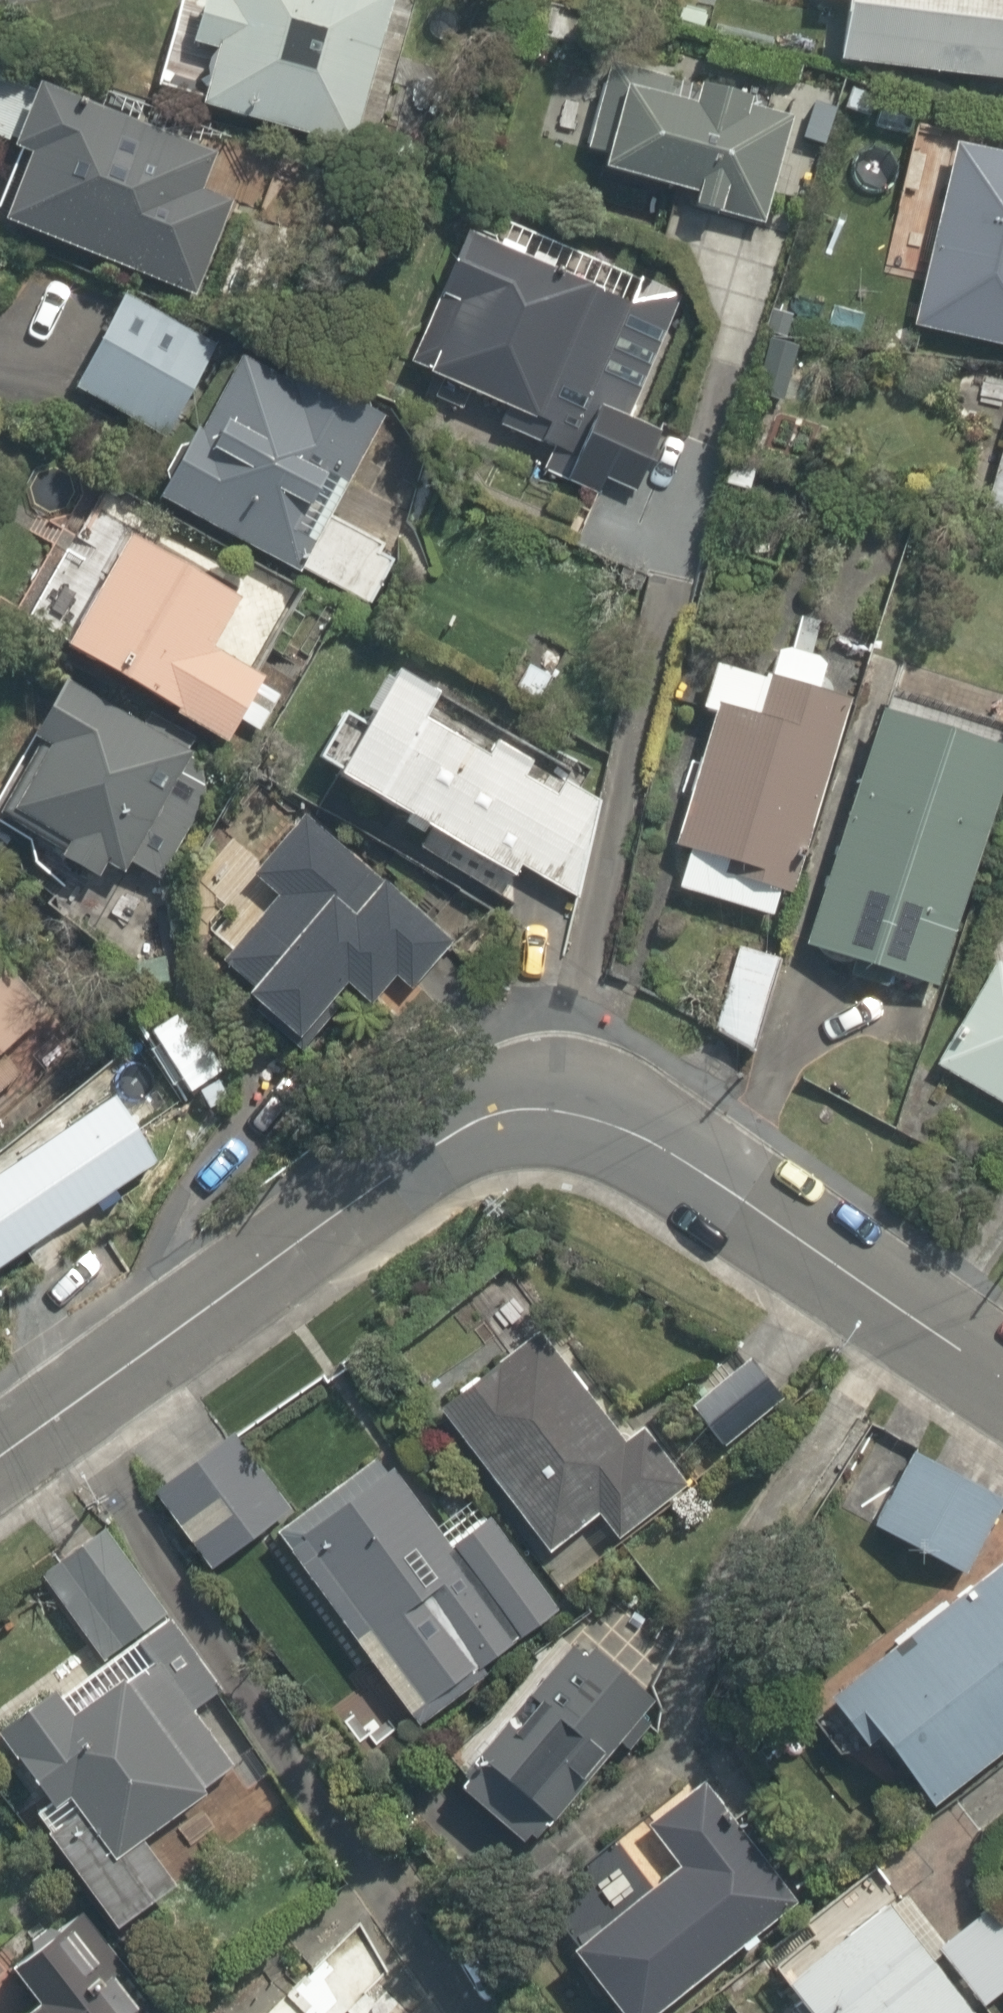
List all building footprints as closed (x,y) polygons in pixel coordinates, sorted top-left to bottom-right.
[(174,37),(203,43),(191,105),(295,132),(294,135),(346,147),(380,0),(181,0),(174,37)] [(823,1),(820,34),(831,35),(828,64),(1002,80),(1002,0),(809,0),(823,1)] [(683,110),(611,92),(589,169),(679,192),(676,204),(760,225),(794,91),(694,66),(683,110)] [(185,300),(225,202),(192,189),(205,156),(17,80),(0,74),(0,221),(185,300)] [(934,134),(907,332),(1002,349),(1002,145),(934,134)] [(686,298),(476,202),(461,232),(450,228),(421,292),(443,303),(410,376),(495,415),(491,425),(551,453),(547,460),(620,493),(650,428),(631,419),(686,298)] [(208,333),(105,287),(58,391),(161,437),(208,333)] [(367,521),(358,535),(319,511),(377,414),(240,328),(140,487),(289,573),(296,562),(359,602),(389,555),(378,548),(387,534),(367,521)] [(968,366),(953,412),(997,424),(993,441),(983,438),(962,515),(1002,526),(1002,376),(968,366)] [(276,692),(248,676),(275,628),(292,598),(246,571),(230,598),(102,524),(34,642),(209,743),(226,713),(254,729),(276,692)] [(752,675),(694,663),(683,713),(693,716),(662,849),(675,852),(665,894),(762,917),(768,889),(776,891),(784,855),(797,858),(835,693),(813,688),(820,658),(760,643),(752,675)] [(400,681),(363,660),(301,774),(411,832),(402,849),(497,904),(513,870),(569,904),(590,795),(573,785),(586,762),(411,662),(400,681)] [(179,750),(184,742),(139,715),(132,728),(42,675),(11,727),(25,735),(0,778),(0,818),(43,844),(38,853),(85,880),(93,866),(105,874),(113,862),(153,885),(197,812),(186,806),(209,768),(179,750)] [(929,989),(1001,735),(862,696),(792,944),(929,989)] [(447,947),(294,814),(245,872),(270,894),(226,944),(245,960),(220,989),(281,1042),(331,984),(357,1007),(381,979),(402,998),(447,947)] [(927,1063),(1002,1110),(1002,922),(927,1063)] [(772,953),(722,940),(700,1023),(744,1057),(772,953)] [(15,1022),(1,1007),(21,988),(0,966),(0,1037),(15,1022)] [(631,1420),(606,1438),(525,1331),(422,1409),(533,1555),(587,1515),(609,1545),(658,1507),(683,1489),(631,1420)] [(771,1402),(736,1364),(685,1411),(719,1449),(771,1402)] [(282,1504),(229,1437),(139,1507),(192,1574),(282,1504)] [(994,1498),(894,1444),(851,1525),(952,1578),(994,1498)] [(433,1531),(374,1451),(259,1534),(392,1716),(474,1656),(478,1661),(503,1643),(499,1638),(550,1601),(476,1500),(433,1531)] [(0,1719),(0,1751),(3,1756),(0,1758),(0,1763),(28,1804),(15,1814),(102,1930),(158,1888),(135,1857),(143,1851),(134,1838),(228,1768),(186,1704),(210,1689),(164,1618),(154,1625),(94,1534),(32,1575),(89,1661),(0,1719)] [(819,1713),(803,1725),(826,1757),(842,1745),(845,1750),(855,1743),(888,1788),(897,1781),(915,1806),(1002,1741),(1002,1549),(806,1697),(819,1713)] [(556,1643),(452,1763),(534,1819),(632,1710),(556,1643)] [(549,1947),(599,2012),(635,2012),(775,1906),(695,1780),(611,1844),(638,1879),(549,1947)] [(762,1984),(784,2012),(963,2012),(993,1991),(1002,2004),(1002,1950),(974,1911),(938,1939),(886,1872),(805,1934),(813,1945),(762,1984)] [(226,1996),(239,2008),(234,2012),(372,2012),(358,2000),(394,1961),(331,1902),(259,1980),(249,1971),(226,1996)] [(0,1942),(0,1970),(15,1989),(0,2001),(0,2012),(135,2012),(108,1980),(121,1969),(79,1918),(24,1921),(0,1942)]
